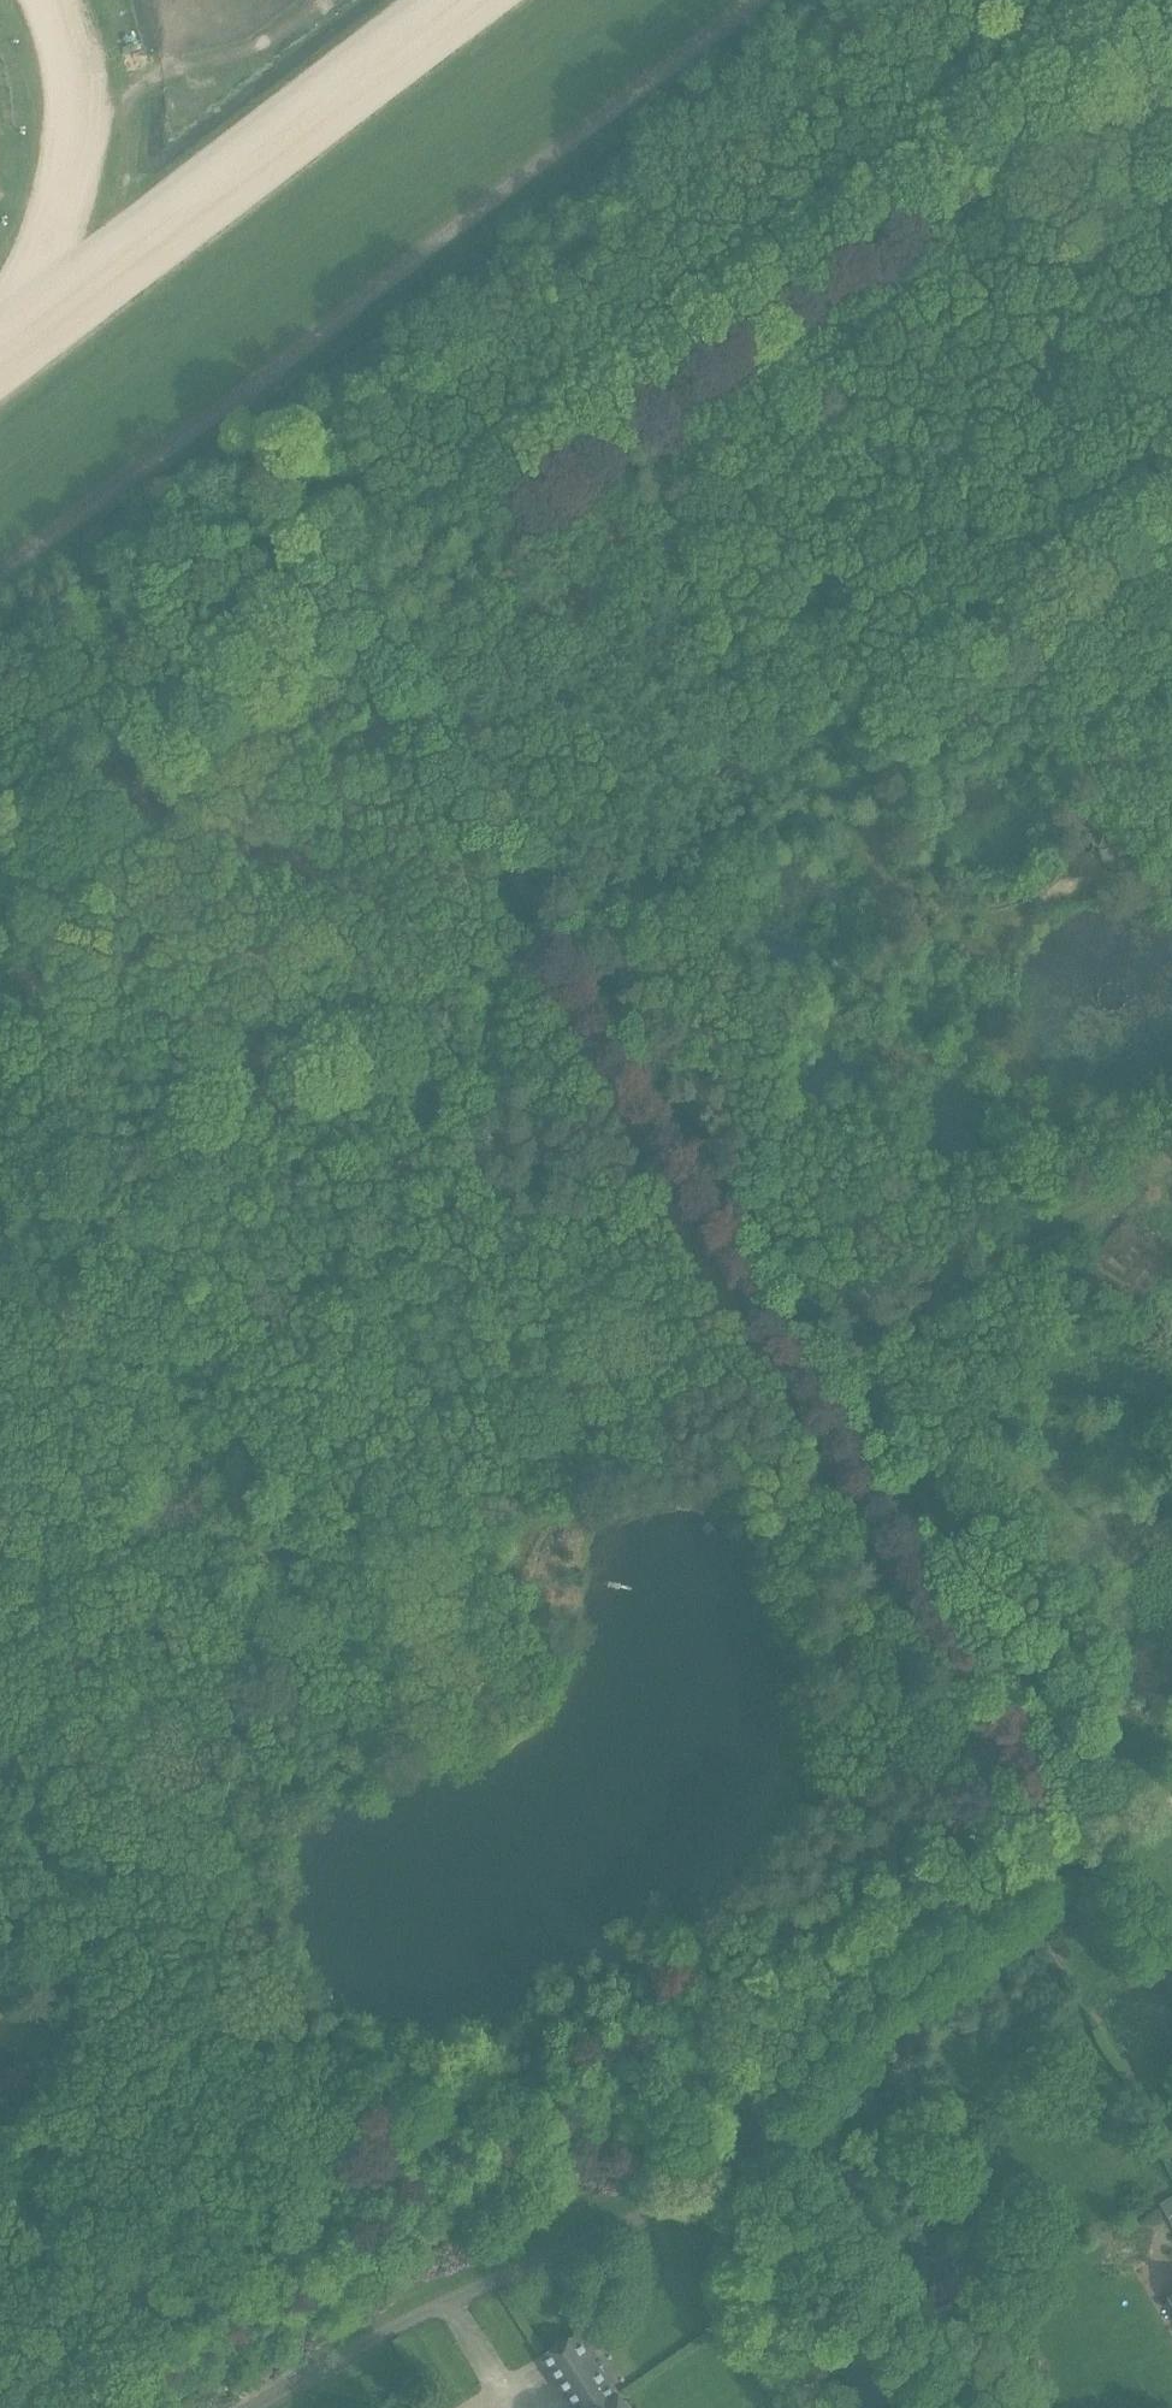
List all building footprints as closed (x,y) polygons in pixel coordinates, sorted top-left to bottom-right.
[(1113,1933),(1107,1936),(1113,1947),(1119,1943),(1113,1933)] [(1171,2216),(1171,2197),(1162,2203),(1170,2217),(1171,2216)] [(598,2358),(581,2331),(543,2355),(576,2407),(629,2407),(620,2393),(614,2397),(592,2362),(598,2358)]
